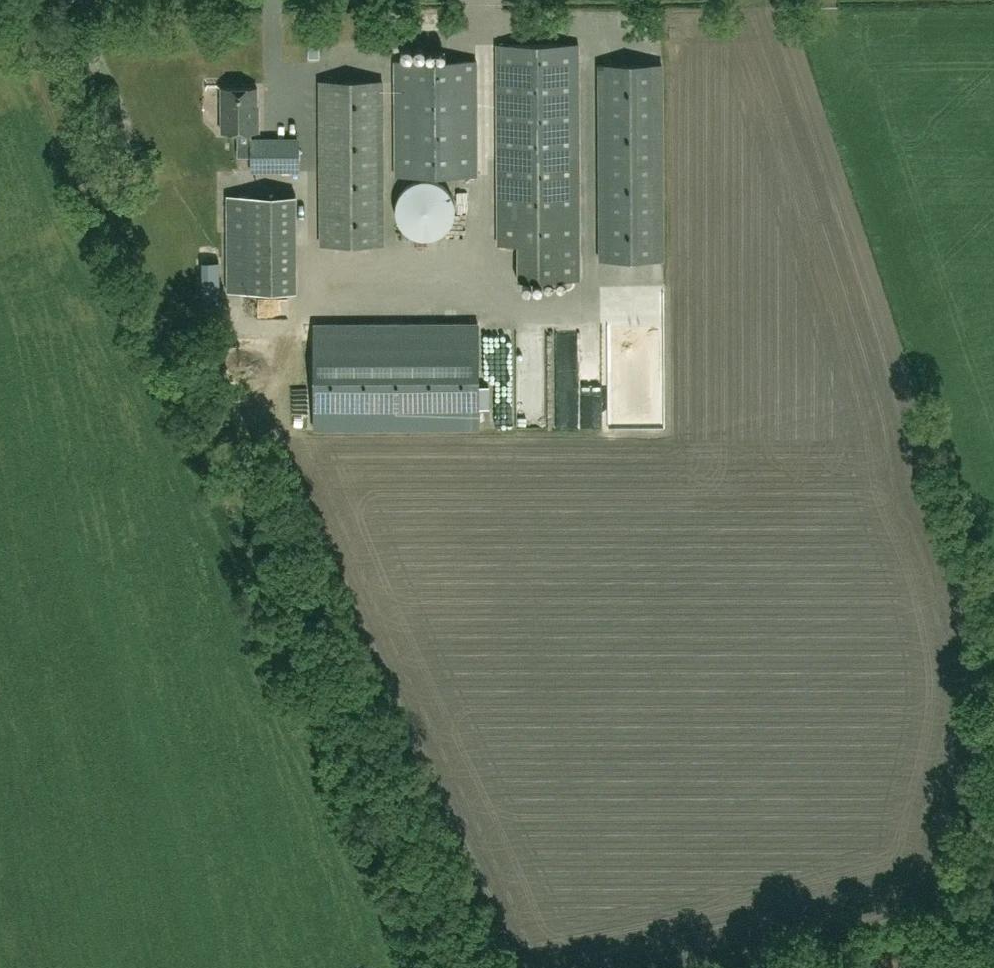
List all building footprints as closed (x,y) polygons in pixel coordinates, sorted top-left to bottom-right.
[(579,44),(497,45),(498,244),(518,244),(519,280),(581,279),(579,44)] [(308,45),(308,58),(319,58),(319,45),(308,45)] [(477,61),(393,61),(394,175),(478,175),(477,61)] [(599,65),(600,259),(663,259),(662,65),(599,65)] [(382,82),(319,82),(321,245),(384,244),(382,82)] [(256,88),(221,88),(222,132),(259,132),(259,115),(257,115),(256,88)] [(251,143),(252,171),(299,171),(299,143),(251,143)] [(455,219),(456,210),(455,200),(450,191),(444,184),(435,180),(425,178),(416,180),(407,184),(400,191),(395,200),(394,210),(395,219),(400,228),(407,235),(416,239),(425,241),(435,239),(444,235),(450,228),(455,219)] [(296,196),(247,196),(227,196),(228,292),(296,292),(296,196)] [(268,307),(268,322),(295,322),(295,307),(268,307)] [(478,322),(314,323),(314,429),(479,428),(478,322)]
